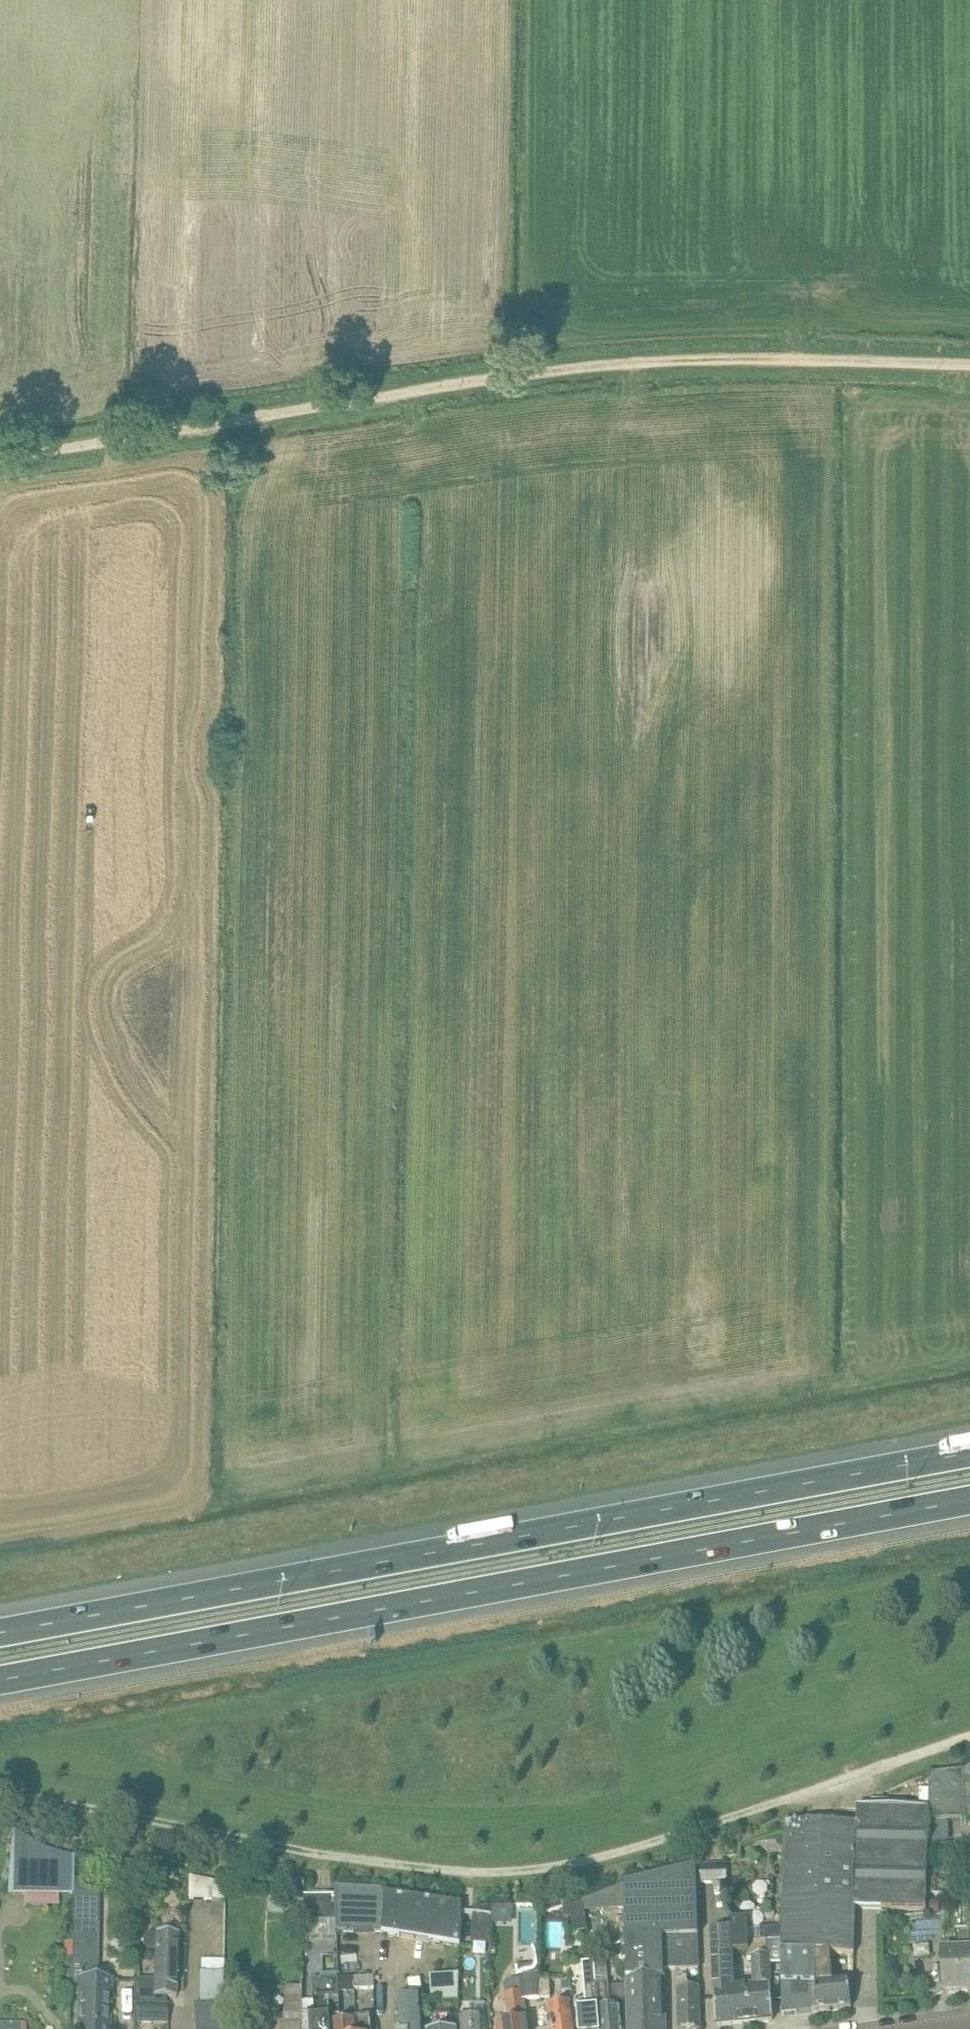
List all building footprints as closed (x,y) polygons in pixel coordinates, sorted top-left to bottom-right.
[(952,1769),(932,1769),(932,1817),(969,1817),(969,1769),(952,1769)] [(784,1834),(781,1952),(781,1954),(782,2014),(809,2011),(815,2010),(816,1997),(817,1958),(817,1954),(820,1954),(831,1954),(854,1954),(855,1908),(926,1910),(927,1890),(929,1807),(890,1806),(890,1797),(883,1797),(870,1797),(870,1806),(857,1805),(857,1822),(821,1821),(784,1820),(784,1834)] [(46,1848),(13,1828),(5,1892),(71,1894),(73,1855),(46,1848)] [(144,1859),(143,1869),(153,1869),(154,1859),(144,1859)] [(700,1863),(700,1882),(725,1881),(724,1863),(700,1863)] [(624,1907),(626,1940),(628,2028),(665,2028),(663,1969),(699,1968),(696,1865),(624,1882),(624,1907)] [(224,1883),(189,1876),(189,1899),(223,1899),(224,1883)] [(624,1882),(579,1898),(581,1908),(582,1908),(624,1907),(624,1882)] [(382,1932),(384,1891),(337,1886),(337,1930),(382,1932)] [(384,1891),(382,1932),(460,1945),(462,1903),(384,1891)] [(71,1959),(70,1977),(80,1978),(77,2028),(110,2028),(112,1979),(98,1979),(102,1895),(74,1894),(71,1959)] [(304,1898),(270,1895),(268,1910),(303,1913),(304,1898)] [(306,1919),(337,1918),(336,1895),(306,1895),(306,1919)] [(581,1908),(579,1898),(562,1905),(563,1914),(572,1913),(574,1929),(585,1926),(582,1908),(581,1908)] [(485,1914),(471,1912),(468,1937),(483,1938),(485,1914)] [(748,1920),(731,1921),(732,1930),(733,1955),(747,1954),(748,1958),(753,1957),(754,1986),(751,1986),(752,2004),(750,2004),(751,2022),(773,2020),(772,2015),(770,1963),(780,1963),(780,1926),(748,1928),(748,1920)] [(732,1930),(712,1931),(717,2025),(751,2022),(750,2004),(752,2004),(751,1986),(735,1987),(733,1955),(732,1930)] [(956,1931),(957,1949),(942,1949),(944,1993),(969,1992),(969,1930),(956,1931)] [(155,1931),(154,1995),(177,1996),(178,1931),(155,1931)] [(816,1997),(815,2010),(851,2007),(848,1978),(834,1979),(833,1979),(831,1954),(820,1954),(817,1954),(817,1958),(816,1997)] [(593,1960),(592,1961),(594,1978),(607,1977),(606,1959),(593,1960)] [(576,1999),(577,2009),(578,2028),(579,2028),(599,2028),(594,1983),(594,1978),(592,1961),(582,1961),(585,1994),(576,1999)] [(509,2022),(499,2023),(500,2028),(529,2028),(525,2002),(538,2000),(538,1979),(539,1965),(518,1968),(520,1980),(508,1981),(504,1986),(509,2022)] [(455,2000),(459,1974),(430,1976),(432,1999),(455,2000)] [(354,1976),(338,1976),(338,1988),(354,1988),(354,1976)] [(354,1988),(374,1988),(374,1976),(354,1976),(354,1988)] [(678,1978),(679,2028),(699,2028),(699,1986),(687,1987),(687,1976),(682,1976),(682,1978),(678,1978)] [(313,1978),(313,1998),(338,1997),(338,1988),(338,1978),(335,1978),(313,1978)] [(538,1979),(538,2000),(551,1998),(551,1979),(538,1979)] [(609,1982),(594,1983),(599,2028),(621,2028),(621,2025),(619,2005),(611,2006),(609,1991),(609,1982)] [(399,2004),(401,2028),(422,2028),(419,1997),(403,1998),(400,2000),(399,2004)] [(549,2005),(552,2028),(574,2028),(570,2002),(563,2003),(549,2005)] [(220,2017),(223,2017),(222,2004),(197,2005),(198,2028),(221,2028),(220,2017)] [(139,2005),(139,2023),(168,2023),(168,2005),(166,2005),(139,2005)] [(370,2016),(356,2017),(355,2013),(353,2013),(353,2018),(354,2028),(371,2028),(370,2016)] [(329,2014),(315,2015),(314,2015),(309,2016),(310,2028),(330,2028),(329,2014)] [(450,2016),(438,2017),(439,2028),(451,2028),(450,2016)] [(462,2028),(485,2028),(484,2017),(461,2017),(462,2028)] [(353,2018),(333,2020),(334,2028),(354,2028),(353,2018)]
